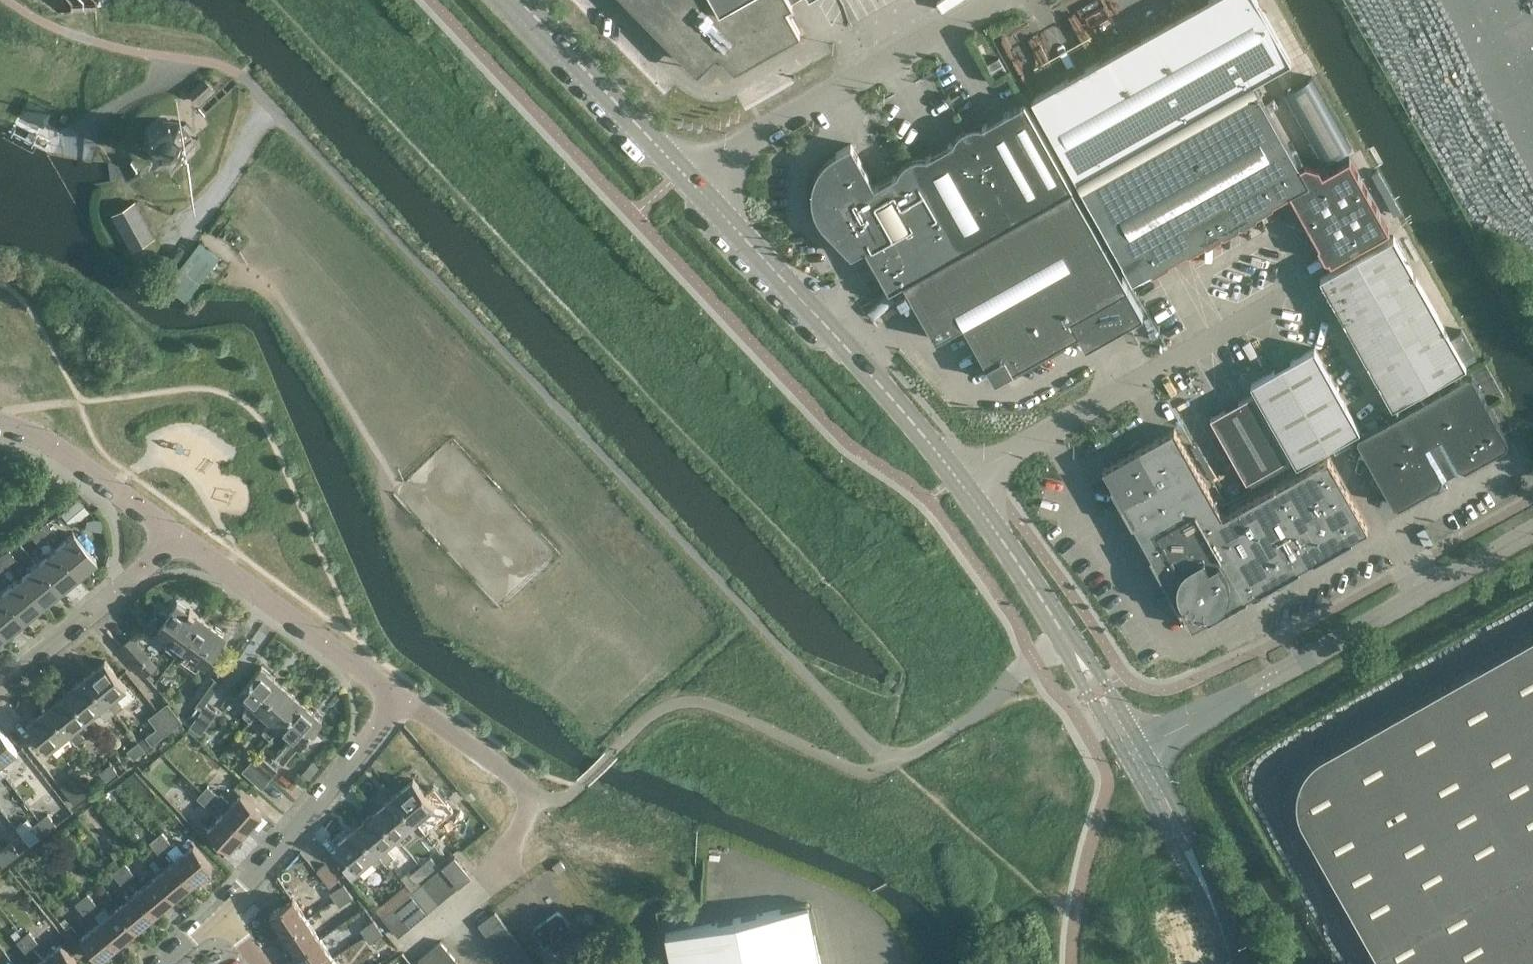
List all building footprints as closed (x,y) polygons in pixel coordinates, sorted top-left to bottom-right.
[(678,51),(682,46),(698,63),(702,60),(704,62),(714,52),(712,49),(715,47),(735,68),(801,32),(786,7),(793,3),(792,1),(794,0),(629,0),(678,51)] [(1029,98),(1132,279),(1289,189),(1331,261),(1390,228),(1350,156),(1324,171),(1319,164),(1307,160),(1300,164),(1253,81),(1288,61),(1254,0),(1205,0),(1029,98)] [(994,78),(1006,71),(999,57),(986,64),(994,78)] [(1323,162),(1352,146),(1312,76),(1284,92),(1323,162)] [(214,89),(203,78),(189,91),(200,102),(214,89)] [(40,125),(43,120),(51,102),(26,89),(14,112),(40,125)] [(961,128),(1013,220),(1042,203),(1070,187),(1021,102),(979,126),(977,125),(973,125),(969,125),(965,126),(961,128)] [(188,150),(189,136),(179,123),(163,122),(152,132),(150,147),(160,160),(176,161),(188,150)] [(905,160),(958,251),(1013,220),(961,128),(960,129),(957,132),(954,134),(952,138),(950,142),(923,157),(921,156),(917,156),(915,156),(911,157),(907,159),(905,160)] [(820,228),(837,244),(850,257),(864,249),(888,291),(902,283),(958,251),(905,160),(904,160),(902,162),(900,163),(898,166),(897,168),(895,171),(894,173),(871,186),(848,144),(832,152),(825,157),(819,163),(815,170),(811,178),(809,186),(808,195),(808,203),(810,211),(814,219),(820,228)] [(935,340),(962,325),(994,380),(1079,332),(1086,346),(1143,314),(1070,187),(1042,203),(1013,220),(958,251),(902,283),(935,340)] [(135,201),(112,213),(132,249),(155,237),(135,201)] [(1393,235),(1320,276),(1393,405),(1466,365),(1393,235)] [(198,245),(168,284),(187,298),(217,259),(198,245)] [(1359,429),(1314,347),(1251,382),(1297,464),(1359,429)] [(1507,444),(1508,439),(1472,374),(1466,373),(1358,434),(1357,439),(1393,503),(1399,505),(1441,481),(1442,476),(1458,466),(1464,468),(1507,444)] [(1246,481),(1249,479),(1288,457),(1253,394),(1210,417),(1246,481)] [(1111,484),(1122,504),(1194,464),(1175,428),(1103,468),(1112,484),(1111,484)] [(1352,538),(1351,537),(1367,528),(1327,456),(1274,486),(1315,559),(1352,538)] [(1134,523),(1142,539),(1214,499),(1194,464),(1122,504),(1132,523),(1134,523)] [(1300,568),(1299,566),(1313,558),(1314,560),(1315,559),(1274,486),(1239,505),(1280,579),(1300,568)] [(1150,555),(1161,574),(1215,543),(1223,515),(1214,499),(1142,539),(1151,554),(1150,555)] [(63,513),(72,524),(88,510),(78,500),(63,513)] [(1247,595),(1261,588),(1261,589),(1280,579),(1239,505),(1223,515),(1215,543),(1246,598),(1248,597),(1247,595)] [(38,527),(47,539),(55,533),(47,521),(38,527)] [(55,548),(77,575),(96,560),(87,549),(99,539),(86,522),(55,548)] [(47,539),(38,527),(30,533),(34,539),(39,545),(47,539)] [(1209,618),(1246,598),(1215,543),(1161,574),(1181,611),(1182,610),(1192,626),(1208,617),(1209,618)] [(36,563),(59,590),(77,575),(55,548),(36,563)] [(0,555),(9,567),(17,561),(9,549),(0,555)] [(0,555),(0,572),(0,573),(9,567),(0,555)] [(18,577),(41,605),(59,590),(36,563),(18,577)] [(0,592),(23,620),(41,605),(18,577),(0,592)] [(5,635),(23,620),(0,592),(0,629),(5,635)] [(146,621),(172,639),(173,637),(183,644),(182,646),(204,617),(196,611),(195,613),(178,601),(169,613),(165,610),(146,621)] [(204,617),(182,646),(176,655),(183,660),(189,651),(191,652),(192,651),(198,655),(197,657),(206,664),(207,662),(210,664),(219,651),(216,650),(227,634),(204,617)] [(1516,877),(1515,876),(1516,875),(1532,865),(1532,635),(1323,754),(1319,756),(1317,757),(1315,759),(1314,761),(1312,762),(1310,764),(1308,766),(1307,768),(1304,772),(1302,775),(1301,779),(1300,782),(1298,786),(1298,788),(1297,791),(1297,794),(1297,796),(1297,799),(1297,802),(1297,805),(1297,807),(1298,811),(1299,815),(1300,817),(1301,819),(1303,824),(1382,963),(1532,963),(1532,908),(1516,877)] [(122,646),(147,675),(158,665),(133,637),(122,646)] [(135,695),(105,660),(85,676),(116,712),(135,695)] [(261,664),(238,691),(252,703),(243,713),(250,719),(282,682),(261,664)] [(190,700),(201,709),(221,681),(209,673),(190,700)] [(85,676),(66,691),(89,718),(99,710),(107,719),(116,712),(85,676)] [(282,682),(250,719),(251,720),(259,710),(272,721),(263,730),(270,737),(302,700),(282,682)] [(66,691),(47,706),(69,734),(76,744),(85,736),(78,727),(89,718),(66,691)] [(302,700),(270,737),(271,737),(280,728),(292,738),(276,755),(284,763),(322,718),(302,700)] [(168,702),(159,710),(174,728),(183,721),(168,702)] [(207,703),(187,729),(199,738),(218,711),(207,703)] [(69,734),(47,706),(27,722),(49,750),(69,734)] [(159,710),(149,717),(157,727),(164,736),(174,728),(159,710)] [(0,728),(0,764),(18,750),(0,727),(0,728)] [(146,736),(153,745),(164,736),(157,727),(146,736)] [(146,750),(139,741),(127,750),(135,759),(146,750)] [(259,753),(251,761),(270,779),(278,769),(259,753)] [(312,760),(304,771),(312,776),(319,766),(312,760)] [(270,779),(251,761),(243,770),(263,788),(270,779)] [(106,780),(118,771),(111,763),(100,772),(106,780)] [(61,785),(76,804),(86,796),(79,788),(71,778),(61,785)] [(394,794),(417,822),(436,806),(413,778),(394,794)] [(90,779),(79,788),(86,796),(96,788),(90,779)] [(203,791),(247,831),(263,813),(241,792),(232,803),(221,793),(219,795),(208,785),(200,779),(195,784),(203,791)] [(216,820),(208,829),(230,850),(247,831),(203,791),(198,797),(212,810),(209,814),(216,820)] [(446,792),(437,801),(445,811),(455,802),(448,794),(446,792)] [(375,810),(398,838),(417,822),(394,794),(375,810)] [(356,826),(386,863),(394,856),(387,847),(398,838),(375,810),(356,826)] [(49,831),(57,824),(49,813),(40,819),(49,831)] [(49,831),(40,819),(32,825),(41,837),(49,831)] [(577,869),(585,873),(594,874),(603,872),(610,867),(616,860),(619,852),(620,843),(617,834),(611,827),(604,822),(595,819),(586,820),(578,824),(571,830),(567,837),(565,846),(567,855),(571,863),(577,869)] [(41,837),(32,825),(21,833),(30,845),(41,837)] [(343,869),(353,880),(361,873),(359,870),(372,859),(376,865),(383,859),(386,863),(356,826),(336,842),(352,862),(343,869)] [(162,831),(156,836),(166,849),(172,844),(162,831)] [(166,849),(156,836),(150,841),(160,854),(166,849)] [(11,842),(3,848),(12,860),(20,853),(11,842)] [(175,859),(194,883),(213,867),(194,843),(175,859)] [(3,848),(0,850),(0,861),(4,866),(12,860),(3,848)] [(432,856),(421,865),(427,874),(438,865),(432,856)] [(460,885),(471,875),(456,856),(444,865),(460,885)] [(156,875),(176,898),(194,883),(175,859),(156,875)] [(129,880),(136,875),(125,862),(119,867),(129,880)] [(317,870),(330,887),(339,880),(326,863),(317,870)] [(421,865),(409,874),(416,883),(427,874),(421,865)] [(443,865),(433,874),(449,893),(459,885),(443,865)] [(129,880),(119,867),(113,872),(123,885),(129,880)] [(433,874),(423,882),(439,901),(449,893),(433,874)] [(138,890),(157,913),(176,898),(156,875),(138,890)] [(413,891),(428,910),(439,901),(423,882),(413,891)] [(349,890),(344,883),(331,892),(335,899),(349,890)] [(407,883),(377,908),(383,916),(390,910),(393,908),(399,902),(403,899),(413,891),(407,883)] [(119,905),(139,929),(157,913),(138,890),(119,905)] [(349,890),(335,899),(340,906),(353,897),(349,890)] [(403,899),(418,918),(428,910),(413,891),(403,899)] [(88,893),(82,898),(92,910),(98,905),(88,893)] [(270,913),(283,933),(307,917),(293,897),(270,913)] [(82,898),(76,903),(86,916),(92,910),(82,898)] [(393,908),(408,927),(418,918),(403,899),(399,902),(393,908)] [(807,904),(665,934),(671,963),(819,963),(807,904)] [(101,921),(120,944),(139,929),(119,905),(101,921)] [(408,927),(393,908),(390,910),(383,916),(398,935),(408,927)] [(564,928),(565,929),(571,925),(560,910),(534,927),(546,943),(558,934),(558,933),(564,928)] [(479,924),(485,933),(502,920),(496,911),(479,924)] [(283,933),(296,953),(320,937),(307,917),(283,933)] [(379,926),(375,920),(361,928),(366,935),(379,926)] [(485,933),(492,941),(508,929),(502,920),(485,933)] [(120,944),(101,921),(82,936),(101,960),(120,944)] [(379,926),(366,935),(370,942),(384,933),(379,926)] [(508,929),(492,941),(498,950),(515,937),(508,929)] [(30,930),(24,935),(34,948),(40,943),(30,930)] [(28,953),(34,948),(24,935),(17,941),(28,953)] [(304,963),(323,963),(334,957),(320,937),(296,953),(304,963)] [(515,937),(498,950),(505,959),(521,946),(515,937)] [(422,963),(434,963),(450,951),(441,941),(419,959),(422,963)] [(47,963),(79,963),(62,942),(42,958),(47,963)] [(509,963),(516,963),(528,955),(521,946),(505,959),(509,963)] [(459,962),(450,951),(434,963),(456,963),(459,962)] [(534,963),(528,955),(516,963),(533,963),(534,963)]
